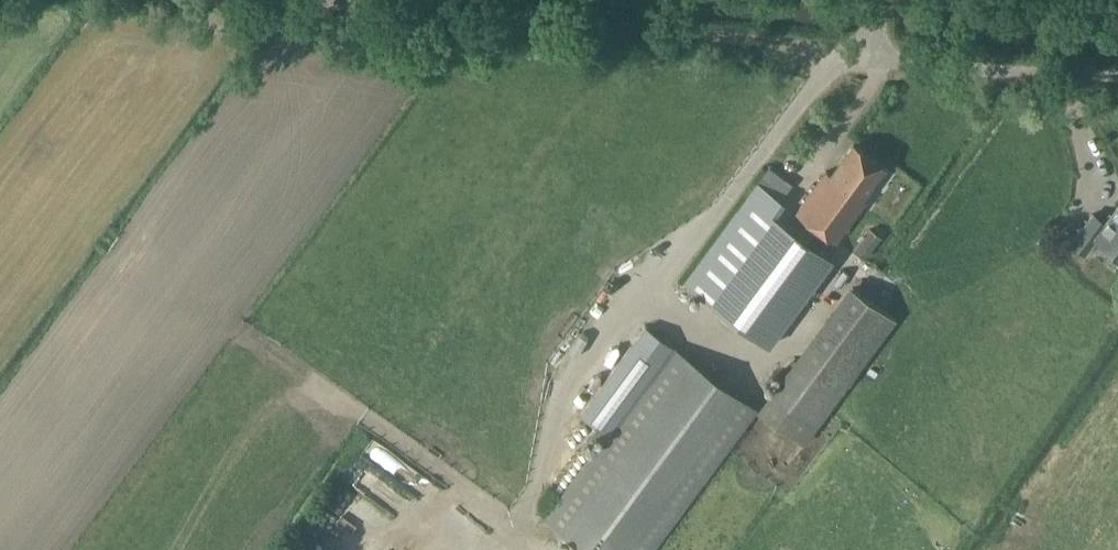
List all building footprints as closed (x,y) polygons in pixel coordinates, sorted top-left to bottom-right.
[(833,171),(827,167),(797,208),(838,237),(868,197),(863,193),(885,163),(855,141),(833,171)] [(686,279),(707,295),(706,297),(770,345),(836,256),(772,209),(781,196),(758,179),(686,279)] [(1086,248),(1098,234),(1117,250),(1117,207),(1108,220),(1096,210),(1074,238),(1086,248)] [(866,259),(882,236),(870,228),(854,250),(866,259)] [(853,285),(775,393),(763,409),(806,441),(818,425),(896,317),(853,285)] [(756,408),(673,346),(546,517),(590,549),(651,549),(756,408)]
